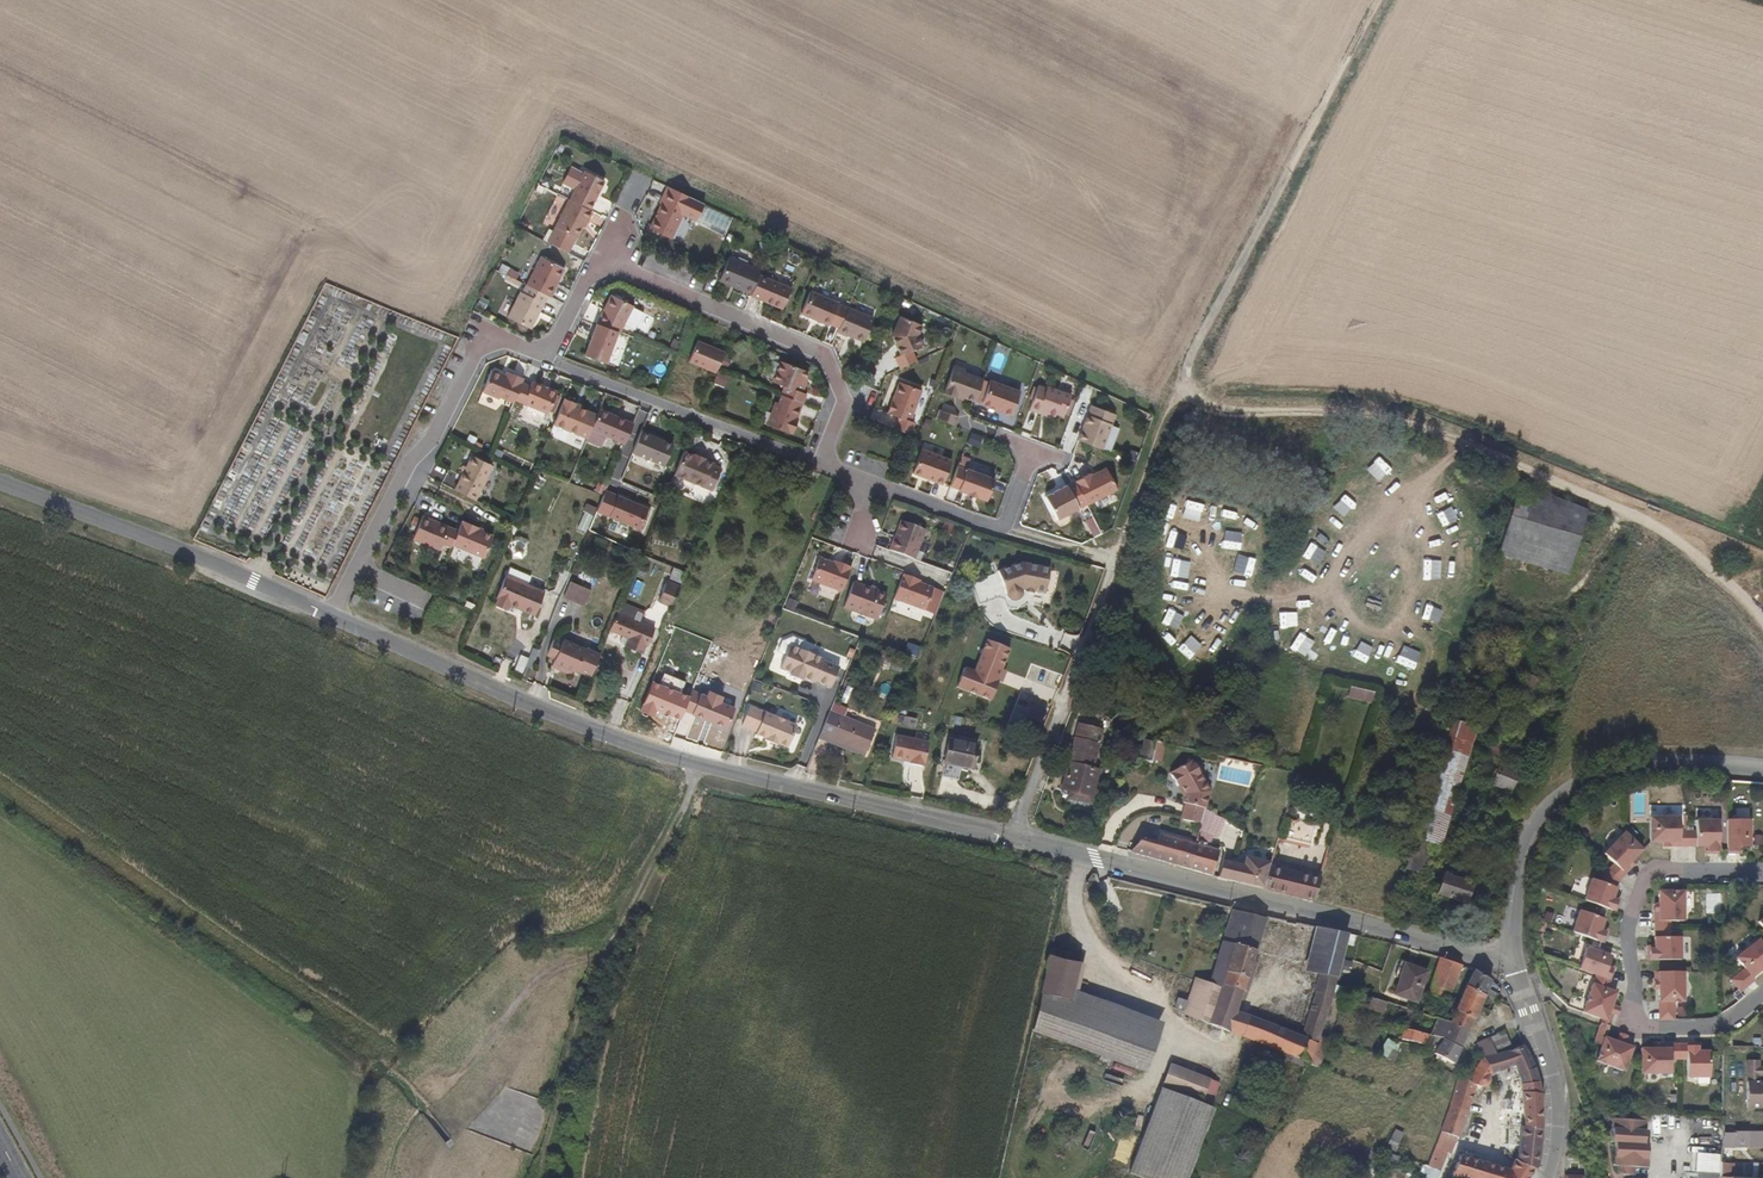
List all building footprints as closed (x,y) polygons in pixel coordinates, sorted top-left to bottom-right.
[(570,199),(590,210),(604,181),(585,171),(583,174),(572,168),(564,183),(576,189),(570,199)] [(653,229),(673,239),(685,214),(698,221),(706,204),(670,186),(662,203),(664,204),(653,229)] [(556,226),(576,237),(582,225),(586,219),(587,220),(592,211),(590,210),(570,199),(556,226)] [(706,204),(698,221),(702,221),(709,208),(706,204)] [(709,208),(730,218),(734,217),(706,204),(709,208)] [(724,231),(726,234),(734,217),(730,218),(724,231)] [(702,221),(698,221),(726,234),(724,231),(702,221)] [(574,240),(576,237),(556,226),(554,229),(574,240)] [(568,252),(574,240),(554,229),(548,242),(568,252)] [(556,285),(565,269),(542,257),(528,285),(548,295),(551,297),(557,286),(556,285)] [(722,282),(745,292),(747,289),(755,292),(762,276),(764,271),(732,258),(722,282)] [(754,295),(753,297),(786,310),(794,289),(762,276),(755,292),(754,295)] [(548,295),(528,285),(523,293),(522,292),(508,318),(530,330),(548,295)] [(842,327),(850,309),(840,305),(841,304),(812,292),(803,313),(831,325),(832,324),(842,327)] [(620,332),(622,333),(635,304),(612,295),(599,324),(620,332)] [(851,335),(866,342),(876,319),(850,307),(850,309),(842,327),(840,332),(849,336),(851,335)] [(897,336),(906,355),(928,345),(923,336),(928,325),(906,316),(897,336)] [(586,355),(606,364),(620,332),(599,324),(586,355)] [(719,371),(727,353),(700,341),(692,362),(718,373),(719,371)] [(807,385),(805,385),(807,379),(810,372),(783,362),(775,383),(786,388),(783,395),(785,396),(804,403),(808,395),(804,393),(807,385)] [(979,403),(987,381),(970,374),(971,371),(960,367),(950,395),(960,399),(961,397),(968,399),(979,403)] [(500,399),(502,396),(515,402),(516,400),(523,384),(525,379),(510,372),(508,376),(494,371),(485,392),(500,399)] [(986,404),(1015,415),(1024,392),(996,380),(986,404)] [(533,382),(531,388),(523,384),(516,400),(549,414),(558,392),(533,382)] [(898,429),(913,435),(918,424),(914,422),(927,392),(905,382),(891,413),(903,418),(898,429)] [(1060,414),(1067,417),(1075,395),(1051,386),(1050,389),(1042,386),(1033,410),(1042,413),(1044,411),(1051,414),(1059,417),(1060,414)] [(795,424),(797,419),(798,419),(804,403),(785,396),(782,404),(780,403),(772,425),(795,435),(795,434),(796,433),(797,434),(800,426),(795,424)] [(577,403),(565,398),(555,424),(580,435),(590,411),(576,406),(577,403)] [(1082,443),(1105,452),(1119,417),(1095,408),(1082,443)] [(894,426),(897,417),(875,409),(872,419),(894,426)] [(958,424),(960,414),(939,409),(937,419),(958,424)] [(593,430),(627,444),(635,424),(601,410),(593,430)] [(644,429),(634,453),(664,466),(673,445),(659,438),(659,436),(644,429)] [(939,480),(947,483),(955,461),(926,450),(917,474),(938,482),(939,480)] [(694,456),(683,451),(673,475),(711,490),(721,468),(712,465),(713,463),(704,460),(704,458),(694,454),(694,456)] [(460,481),(481,492),(494,465),(473,454),(460,481)] [(970,469),(970,470),(961,467),(954,486),(962,489),(961,490),(971,494),(970,495),(979,498),(979,497),(989,501),(998,479),(970,469)] [(1089,507),(1090,507),(1120,491),(1109,471),(1095,478),(1093,476),(1077,484),(1089,507)] [(1498,552),(1567,575),(1587,510),(1518,483),(1498,552)] [(1089,507),(1077,484),(1048,499),(1060,522),(1089,507)] [(618,496),(610,517),(641,528),(649,507),(618,496)] [(443,547),(446,541),(454,545),(454,544),(461,528),(426,512),(417,534),(443,547)] [(1093,517),(1086,519),(1092,535),(1099,533),(1093,517)] [(486,557),(495,535),(479,528),(480,526),(464,520),(461,528),(454,544),(486,557)] [(926,530),(902,521),(891,550),(915,560),(926,530)] [(843,592),(852,568),(836,561),(835,564),(821,558),(812,580),(843,592)] [(1021,588),(1044,593),(1049,568),(1022,562),(998,571),(1007,597),(1009,599),(1011,600),(1013,600),(1015,600),(1017,599),(1018,598),(1020,596),(1021,594),(1021,592),(1021,588)] [(509,603),(533,615),(543,591),(504,574),(495,597),(496,598),(493,603),(505,609),(509,603)] [(904,574),(894,599),(925,611),(934,589),(919,584),(920,581),(904,574)] [(673,605),(680,586),(667,580),(659,599),(672,606),(673,605)] [(567,598),(579,604),(586,588),(574,582),(567,598)] [(887,595),(863,585),(863,588),(854,584),(845,608),(877,621),(887,595)] [(358,589),(353,599),(359,602),(364,592),(358,589)] [(625,643),(642,651),(654,626),(617,610),(610,628),(623,633),(621,638),(626,640),(625,643)] [(813,680),(830,686),(838,667),(821,660),(822,659),(797,648),(802,640),(789,634),(781,639),(776,649),(786,654),(780,668),(790,672),(788,675),(800,681),(802,677),(812,682),(813,680)] [(590,676),(600,652),(586,646),(586,647),(564,638),(562,641),(556,639),(547,657),(555,661),(553,665),(571,674),(573,670),(578,672),(579,670),(590,676)] [(975,671),(965,667),(957,688),(992,701),(1012,648),(986,639),(975,671)] [(1531,694),(1537,678),(1524,673),(1518,690),(1531,694)] [(1348,687),(1347,699),(1372,702),(1373,690),(1348,687)] [(1469,728),(1475,710),(1463,707),(1453,704),(1448,721),(1469,728)] [(787,746),(795,726),(749,707),(742,724),(765,736),(765,738),(776,743),(777,741),(787,746)] [(830,711),(820,734),(866,753),(876,730),(830,711)] [(915,727),(917,719),(902,716),(901,724),(915,727)] [(1475,730),(1469,728),(1448,721),(1415,833),(1442,841),(1475,730)] [(1027,743),(1030,732),(1015,729),(1013,740),(1027,743)] [(929,766),(931,739),(896,735),(893,762),(929,766)] [(1141,737),(1136,756),(1160,763),(1166,745),(1141,737)] [(971,769),(977,745),(950,739),(944,762),(971,769)] [(1077,743),(1076,748),(1099,754),(1101,749),(1077,743)] [(1077,809),(1092,813),(1100,780),(1093,778),(1099,754),(1076,748),(1063,798),(1079,802),(1077,809)] [(1187,797),(1185,798),(1183,803),(1185,804),(1181,819),(1200,825),(1205,808),(1210,791),(1193,760),(1170,772),(1178,786),(1181,784),(1187,797)] [(1490,785),(1509,793),(1518,772),(1493,761),(1491,766),(1492,766),(1489,776),(1493,778),(1490,785)] [(1178,786),(1185,798),(1187,797),(1181,784),(1178,786)] [(1195,840),(1211,844),(1218,816),(1205,808),(1200,825),(1195,840)] [(1678,817),(1649,817),(1649,842),(1661,842),(1668,842),(1668,846),(1678,846),(1678,831),(1678,817)] [(1703,846),(1707,845),(1707,853),(1717,853),(1718,820),(1695,820),(1695,831),(1694,846),(1703,846)] [(1749,846),(1749,820),(1726,820),(1726,853),(1736,853),(1736,846),(1740,846),(1749,846)] [(1623,873),(1630,866),(1626,863),(1632,857),(1640,848),(1623,831),(1602,852),(1612,862),(1623,873)] [(1687,846),(1687,831),(1678,831),(1678,846),(1687,846)] [(1440,848),(1442,841),(1415,833),(1411,848),(1405,869),(1419,873),(1427,844),(1440,848)] [(1194,843),(1160,834),(1157,842),(1142,838),(1131,852),(1187,868),(1194,843)] [(1219,849),(1210,847),(1211,844),(1195,840),(1194,843),(1187,868),(1213,875),(1219,849)] [(1270,861),(1246,856),(1240,882),(1263,888),(1269,865),(1270,861)] [(1632,857),(1626,863),(1630,866),(1635,861),(1632,857)] [(1607,868),(1617,878),(1623,873),(1612,862),(1607,868)] [(1263,888),(1314,901),(1321,878),(1269,865),(1263,888)] [(1607,868),(1603,872),(1600,881),(1614,886),(1617,878),(1607,868)] [(1442,876),(1436,894),(1464,903),(1470,885),(1454,880),(1443,876),(1442,876)] [(1614,886),(1600,881),(1589,877),(1581,898),(1613,910),(1616,901),(1610,898),(1611,894),(1614,886)] [(1669,920),(1683,920),(1683,891),(1682,891),(1659,891),(1659,903),(1658,910),(1654,910),(1654,920),(1658,920),(1669,920)] [(1201,993),(1215,998),(1235,932),(1236,933),(1243,910),(1227,906),(1201,993)] [(1604,932),(1597,929),(1598,926),(1601,917),(1576,908),(1568,930),(1600,942),(1604,932)] [(1243,991),(1248,993),(1258,961),(1253,960),(1266,916),(1243,910),(1236,933),(1235,932),(1215,998),(1208,1023),(1230,1033),(1243,991)] [(1669,920),(1658,920),(1654,920),(1654,928),(1669,928),(1669,920)] [(1315,927),(1305,968),(1320,972),(1336,976),(1347,934),(1315,927)] [(1653,936),(1669,936),(1669,928),(1654,928),(1653,936)] [(1653,949),(1646,949),(1646,959),(1679,959),(1679,936),(1669,936),(1653,936),(1653,945),(1653,949)] [(1758,940),(1735,958),(1744,969),(1750,977),(1759,970),(1762,967),(1762,946),(1758,940)] [(1608,955),(1584,946),(1576,968),(1592,974),(1600,977),(1606,979),(1607,979),(1610,970),(1603,967),(1605,963),(1608,955)] [(1051,948),(1049,957),(1079,963),(1081,954),(1051,948)] [(1041,994),(1070,1000),(1073,988),(1079,963),(1049,957),(1041,994)] [(1432,976),(1453,983),(1461,965),(1438,957),(1432,976)] [(1341,960),(1339,972),(1348,973),(1351,962),(1341,960)] [(1394,994),(1416,1001),(1426,972),(1404,964),(1394,994)] [(1491,980),(1474,969),(1465,987),(1484,995),(1491,980)] [(1744,969),(1729,981),(1739,992),(1753,981),(1750,977),(1744,969)] [(1657,1000),(1672,1000),(1681,1001),(1682,972),(1653,971),(1652,981),(1658,981),(1658,988),(1657,1000)] [(1336,976),(1320,972),(1302,1035),(1248,1016),(1240,1037),(1307,1062),(1316,1036),(1327,1007),(1336,976)] [(1589,983),(1603,988),(1606,979),(1600,977),(1592,974),(1589,983)] [(1432,976),(1426,994),(1438,998),(1440,990),(1449,993),(1453,983),(1432,976)] [(1612,1005),(1608,1004),(1613,991),(1603,988),(1589,983),(1579,1011),(1599,1018),(1606,1021),(1609,1012),(1612,1005)] [(1465,987),(1459,999),(1480,1007),(1484,995),(1465,987)] [(1073,988),(1070,1000),(1041,994),(1032,1029),(1144,1071),(1155,1037),(1073,988)] [(1192,990),(1184,1014),(1208,1023),(1215,998),(1201,993),(1192,990)] [(1449,993),(1440,990),(1438,998),(1446,1000),(1449,993)] [(1369,999),(1368,1011),(1384,1013),(1385,1001),(1369,999)] [(1474,1019),(1480,1007),(1459,999),(1455,1006),(1452,1011),(1474,1019)] [(1657,1019),(1671,1019),(1672,1000),(1657,1000),(1657,1019)] [(1682,1017),(1684,1003),(1676,1002),(1675,1016),(1682,1017)] [(1455,1006),(1452,1004),(1447,1015),(1449,1016),(1452,1011),(1455,1006)] [(1467,1030),(1474,1019),(1452,1011),(1449,1016),(1446,1023),(1467,1030)] [(1596,1026),(1604,1028),(1607,1021),(1606,1021),(1599,1018),(1596,1026)] [(1425,1044),(1426,1040),(1438,1044),(1440,1041),(1459,1047),(1467,1030),(1446,1023),(1436,1020),(1432,1031),(1436,1033),(1434,1036),(1401,1027),(1398,1038),(1425,1044)] [(1596,1026),(1590,1042),(1597,1044),(1600,1036),(1601,1036),(1604,1028),(1596,1026)] [(1505,1029),(1497,1032),(1503,1046),(1510,1043),(1505,1029)] [(1497,1032),(1490,1035),(1495,1049),(1503,1046),(1497,1032)] [(1490,1035),(1482,1038),(1488,1052),(1495,1049),(1490,1035)] [(1307,1062),(1319,1067),(1329,1041),(1316,1036),(1307,1062)] [(1619,1069),(1629,1042),(1623,1040),(1613,1036),(1612,1040),(1601,1036),(1600,1036),(1597,1044),(1592,1058),(1619,1069)] [(1385,1058),(1395,1062),(1405,1044),(1394,1041),(1386,1056),(1385,1058)] [(1438,1044),(1435,1051),(1433,1056),(1452,1064),(1459,1047),(1440,1041),(1438,1044)] [(1391,1044),(1385,1042),(1379,1053),(1386,1056),(1391,1044)] [(1483,1057),(1479,1063),(1474,1071),(1471,1076),(1468,1081),(1475,1083),(1492,1072),(1513,1065),(1521,1085),(1524,1123),(1521,1123),(1516,1162),(1534,1170),(1539,1166),(1543,1128),(1543,1094),(1535,1068),(1523,1044),(1483,1057)] [(1668,1044),(1657,1044),(1657,1048),(1650,1047),(1638,1047),(1638,1072),(1667,1073),(1668,1059),(1668,1044)] [(1668,1044),(1668,1059),(1676,1059),(1676,1044),(1668,1044)] [(1676,1044),(1676,1059),(1684,1059),(1684,1044),(1676,1044)] [(1706,1078),(1707,1052),(1698,1052),(1693,1051),(1693,1044),(1684,1044),(1684,1059),(1683,1077),(1706,1078)] [(1479,1063),(1469,1057),(1464,1064),(1474,1071),(1479,1063)] [(1744,1108),(1762,1108),(1762,1083),(1756,1082),(1756,1076),(1759,1076),(1759,1067),(1756,1067),(1757,1061),(1744,1061),(1744,1108)] [(1163,1084),(1201,1099),(1208,1079),(1170,1064),(1163,1084)] [(1466,1111),(1475,1083),(1468,1081),(1462,1079),(1458,1077),(1449,1106),(1466,1111)] [(1210,1102),(1217,1083),(1208,1079),(1201,1099),(1210,1102)] [(1146,1177),(1186,1177),(1213,1108),(1161,1088),(1129,1171),(1146,1177)] [(1449,1106),(1441,1132),(1457,1137),(1466,1111),(1449,1106)] [(1613,1165),(1617,1165),(1617,1173),(1633,1174),(1634,1167),(1648,1168),(1648,1160),(1646,1160),(1647,1145),(1644,1144),(1645,1121),(1612,1119),(1611,1142),(1614,1142),(1613,1165)] [(1731,1132),(1731,1134),(1719,1133),(1719,1147),(1762,1148),(1762,1132),(1731,1132)] [(1470,1147),(1459,1155),(1515,1172),(1516,1162),(1470,1147)] [(1729,1153),(1718,1152),(1718,1177),(1729,1177),(1729,1153)] [(1456,1177),(1527,1177),(1528,1177),(1515,1172),(1459,1155),(1449,1176),(1456,1177)] [(1516,1162),(1515,1172),(1528,1177),(1534,1170),(1516,1162)]
